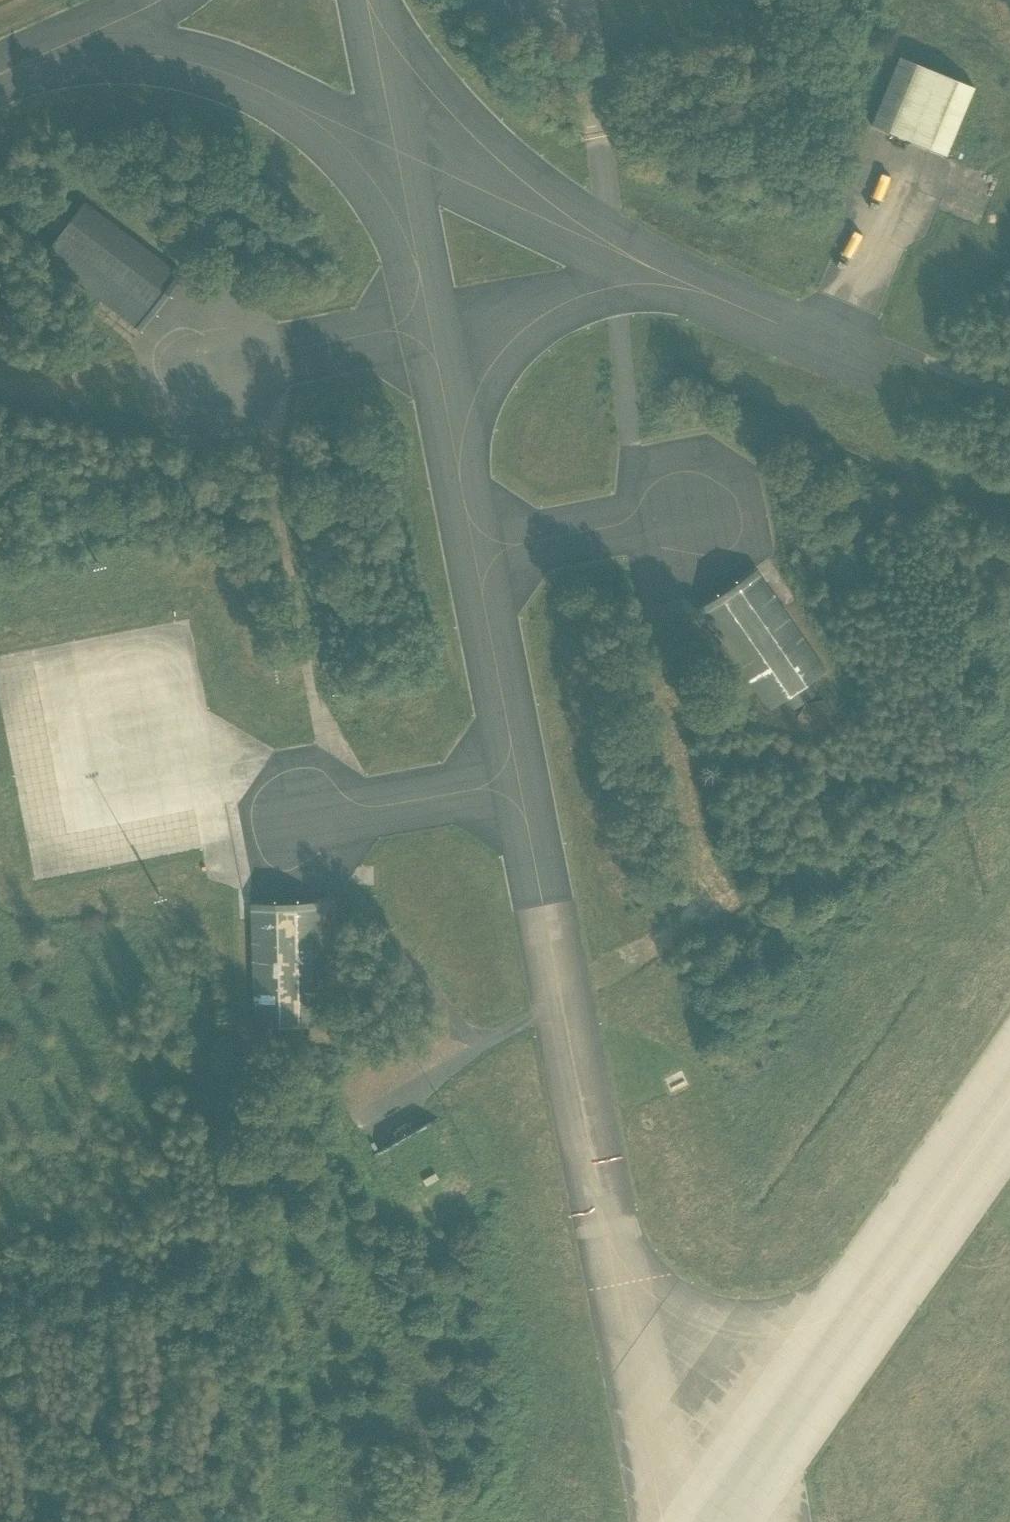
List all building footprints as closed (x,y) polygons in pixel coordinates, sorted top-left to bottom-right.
[(871,125),(946,156),(974,88),(899,57),(871,125)] [(781,160),(786,168),(792,165),(788,157),(781,160)] [(42,256),(102,303),(140,332),(183,276),(171,267),(85,201),(73,217),(62,208),(43,232),(54,240),(42,256)] [(291,483),(293,493),(294,497),(307,494),(305,480),(291,483)] [(698,609),(707,623),(768,712),(784,700),(792,712),(817,695),(809,683),(826,672),(783,609),(756,570),(698,609)] [(320,902),(250,904),(253,1028),(274,1027),(274,1041),(304,1040),(304,1026),(324,1026),(320,902)]
